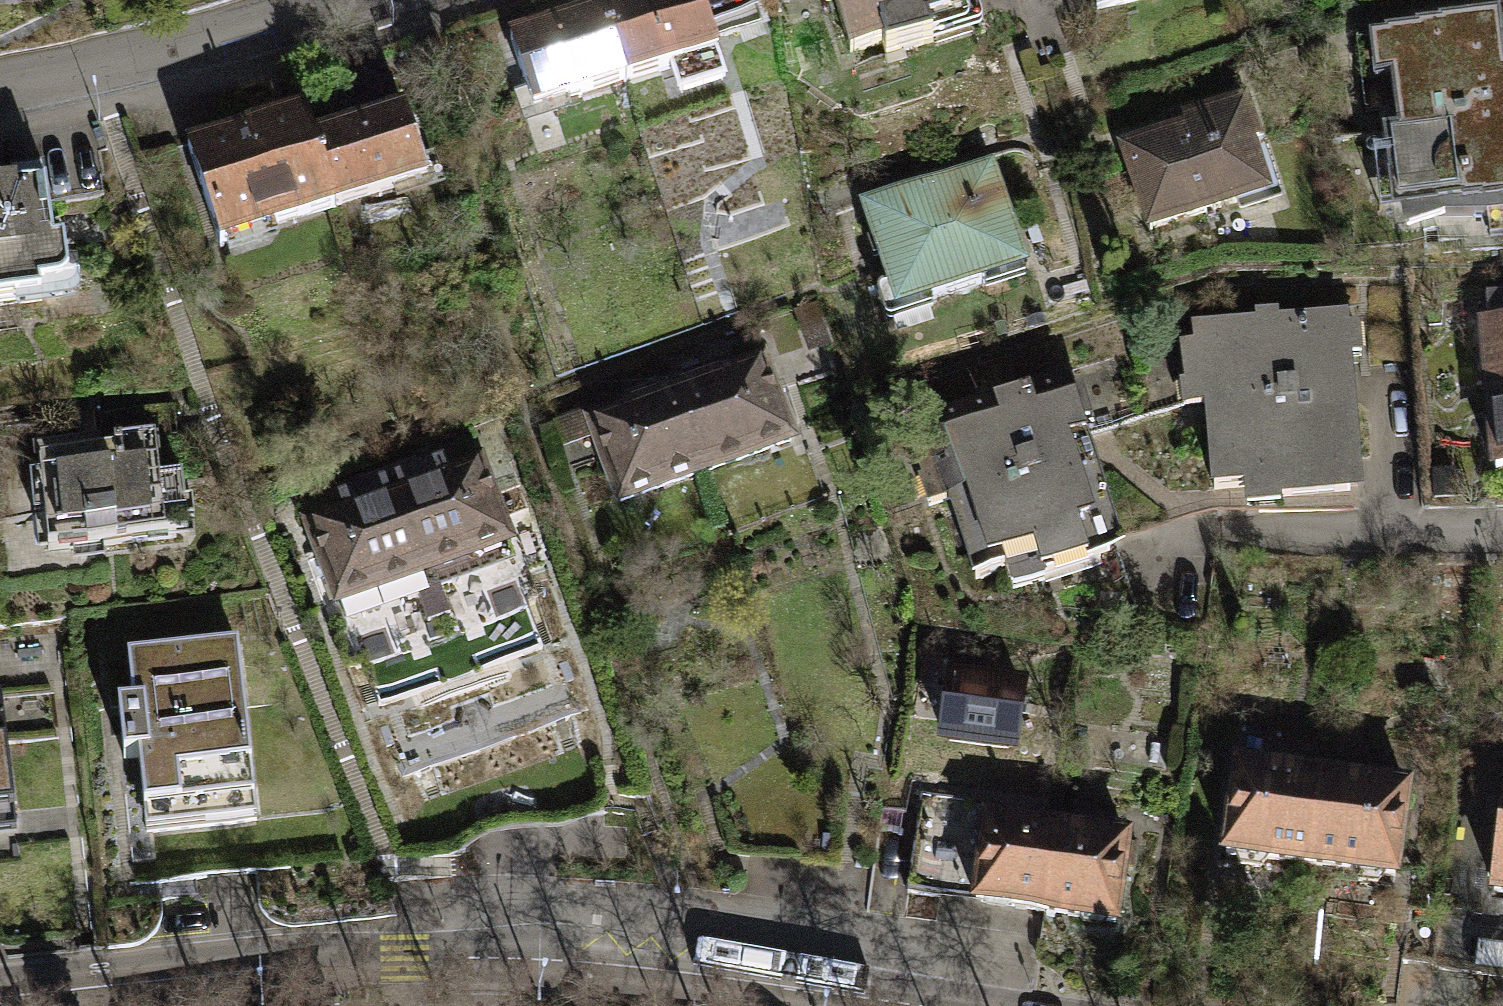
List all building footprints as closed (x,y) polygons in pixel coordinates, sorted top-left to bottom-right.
[(600,8),(623,81),(669,66),(677,90),(723,76),(699,0),(624,0),(600,8)] [(848,49),(878,40),(881,53),(931,38),(926,22),(972,8),(970,0),(833,0),(848,49)] [(532,110),(623,81),(600,8),(509,37),(532,110)] [(1381,172),(1502,158),(1502,58),(1500,28),(1355,44),(1364,120),(1375,118),(1381,172)] [(337,93),(347,124),(395,110),(386,78),(337,93)] [(402,108),(395,110),(347,124),(310,135),(332,206),(423,179),(402,108)] [(221,240),(332,206),(310,135),(302,109),(191,142),(221,240)] [(1235,117),(1107,155),(1137,254),(1265,215),(1235,117)] [(1381,172),(1388,236),(1502,223),(1502,158),(1381,172)] [(40,298),(39,290),(58,286),(66,275),(63,239),(55,240),(45,164),(10,169),(12,182),(0,183),(0,303),(40,298)] [(992,179),(854,221),(888,332),(1026,291),(992,179)] [(1335,317),(1191,329),(1205,490),(1267,485),(1269,503),(1340,497),(1340,492),(1346,492),(1345,478),(1349,478),(1335,317)] [(1475,327),(1486,472),(1502,471),(1502,325),(1475,327)] [(769,358),(676,389),(708,484),(801,453),(769,358)] [(1076,374),(928,418),(976,575),(1123,531),(1076,374)] [(615,515),(708,484),(676,389),(583,420),(615,515)] [(112,450),(39,456),(46,549),(174,539),(170,480),(157,481),(154,438),(112,441),(112,450)] [(434,463),(388,479),(420,571),(504,541),(476,462),(438,475),(434,463)] [(337,600),(420,571),(388,479),(339,496),(343,507),(309,518),(337,600)] [(235,642),(126,653),(132,703),(117,704),(122,758),(135,756),(141,811),(251,800),(235,642)] [(1028,690),(947,676),(934,756),(1015,770),(1028,690)] [(14,830),(0,704),(0,832),(14,830)] [(1216,848),(1308,861),(1322,764),(1230,751),(1216,848)] [(1502,888),(1502,762),(1500,761),(1482,885),(1502,888)] [(1409,778),(1322,764),(1308,861),(1395,874),(1409,778)] [(909,894),(970,903),(982,820),(989,821),(991,806),(923,796),(909,894)] [(968,921),(1046,930),(1059,830),(989,821),(982,820),(970,903),(968,921)] [(1134,840),(1059,830),(1046,930),(1122,940),(1134,840)] [(1486,954),(1484,980),(1502,981),(1502,955),(1486,954)]
